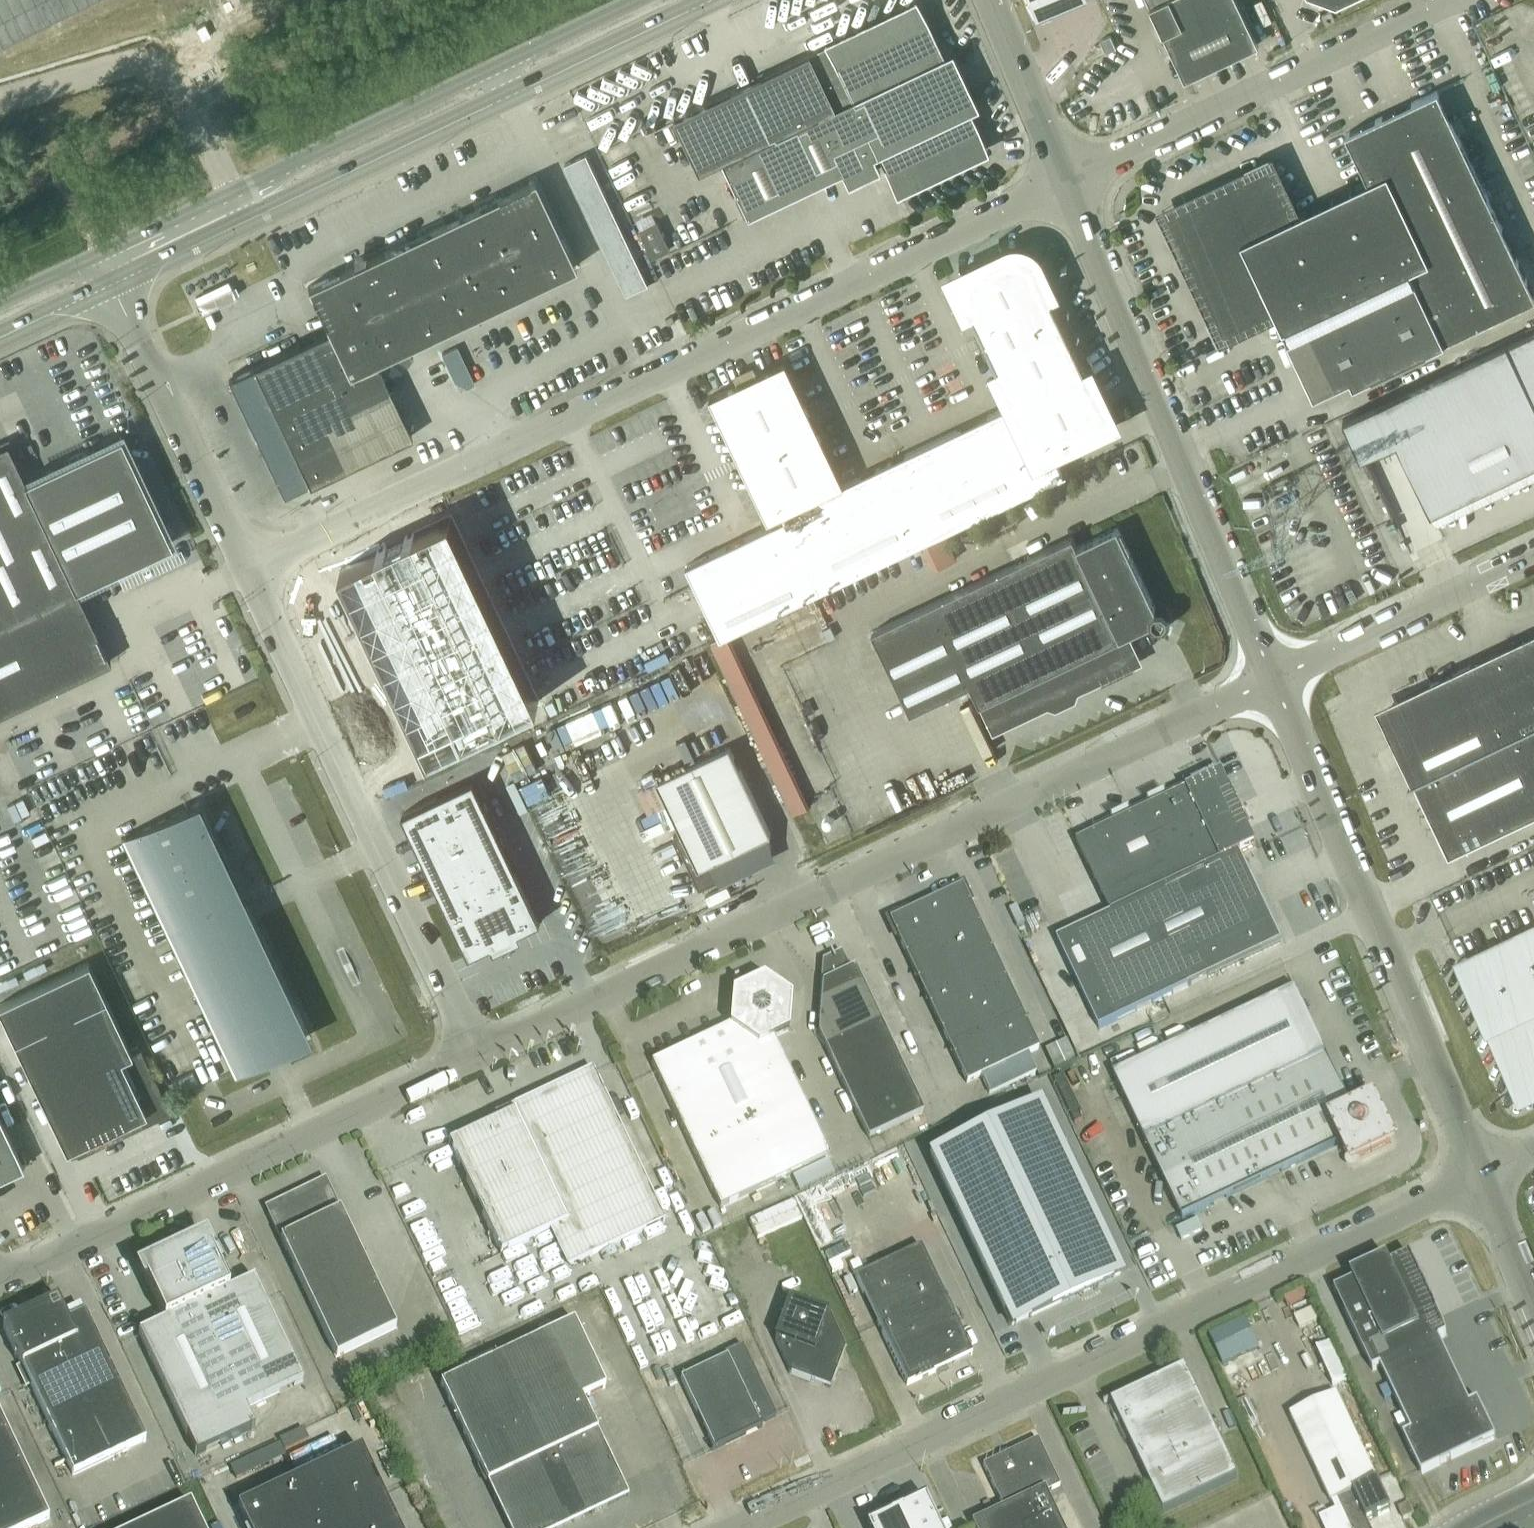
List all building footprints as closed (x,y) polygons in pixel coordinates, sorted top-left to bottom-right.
[(77,0),(0,0),(0,38),(77,0)] [(1037,13),(1068,0),(1031,0),(1037,13)] [(1152,5),(1151,5),(1163,31),(1185,78),(1259,43),(1239,0),(1149,0),(1152,5)] [(724,161),(750,215),(845,170),(851,184),(883,169),(876,155),(880,154),(888,171),(889,171),(897,190),(989,146),(920,1),(829,44),(757,78),(675,117),(701,172),(724,161)] [(1117,47),(1111,35),(1101,39),(1106,52),(1117,47)] [(1438,90),(1437,89),(1346,133),(1371,187),(1299,221),(1296,215),(1306,210),(1305,209),(1297,213),(1293,207),(1289,201),(1283,195),(1277,190),(1270,186),(1263,183),(1255,181),(1247,180),(1239,179),(1232,180),(1224,182),(1216,185),(1210,189),(1203,194),(1198,199),(1192,205),(1189,212),(1185,220),(1183,227),(1182,235),(1182,243),(1183,251),(1185,259),(1188,267),(1190,266),(1198,283),(1196,283),(1200,290),(1205,297),(1211,303),(1217,308),(1224,312),(1231,315),(1238,317),(1246,318),(1254,318),(1262,318),(1270,315),(1276,313),(1283,328),(1410,268),(1444,340),(1533,297),(1533,293),(1438,90)] [(587,153),(565,163),(571,174),(592,164),(587,153)] [(592,164),(571,174),(576,185),(597,174),(592,164)] [(597,174),(576,185),(581,196),(602,185),(597,174)] [(328,329),(232,374),(233,376),(254,366),(279,420),(256,431),(261,442),(285,431),(310,484),(412,435),(376,360),(395,351),(409,339),(412,343),(425,337),(575,266),(534,178),(384,250),(308,286),(308,287),(328,329)] [(602,185),(581,196),(586,206),(608,196),(602,185)] [(608,196),(586,206),(591,217),(613,207),(608,196)] [(613,207),(591,217),(596,228),(618,218),(613,207)] [(618,218),(596,228),(601,239),(623,229),(618,218)] [(641,230),(654,257),(671,248),(658,221),(641,230)] [(623,229),(601,239),(606,250),(628,240),(623,229)] [(628,240),(606,250),(612,261),(633,250),(628,240)] [(1119,417),(1094,364),(1094,363),(1061,295),(1044,260),(1040,253),(1033,249),(1025,248),(1017,250),(991,263),(964,275),(981,311),(1006,362),(1023,397),(853,478),(853,476),(850,478),(793,358),(796,357),(795,355),(719,391),(720,393),(722,393),(779,511),(777,512),(777,514),(792,507),(795,513),(695,560),(730,633),(740,628),(827,587),(1075,468),(1075,467),(1072,468),(1061,444),(1119,417)] [(633,250),(612,261),(617,272),(638,261),(633,250)] [(638,261),(617,272),(622,282),(643,272),(638,261)] [(643,272),(622,282),(627,294),(649,283),(643,272)] [(1440,338),(1410,275),(1281,336),(1306,388),(1344,370),(1349,381),(1440,338)] [(1379,402),(1343,419),(1361,456),(1397,439),(1431,512),(1533,463),(1533,329),(1379,402)] [(110,661),(75,587),(171,542),(120,434),(25,479),(24,479),(7,442),(0,445),(0,713),(110,661)] [(1018,523),(1008,501),(986,511),(997,534),(1018,523)] [(452,514),(341,567),(429,753),(540,700),(452,514)] [(1165,628),(1171,621),(1170,613),(1164,607),(1156,607),(1117,526),(1077,545),(1073,535),(872,631),(911,712),(970,684),(989,723),(1050,694),(1053,700),(1072,691),(1069,685),(1130,656),(1121,637),(1150,623),(1156,628),(1165,628)] [(957,557),(945,532),(923,542),(935,567),(957,557)] [(353,593),(341,567),(304,584),(316,610),(353,593)] [(328,635),(365,618),(353,593),(316,610),(328,635)] [(377,643),(365,618),(328,635),(340,661),(377,643)] [(730,633),(710,642),(793,814),(813,804),(740,628),(730,633)] [(1529,636),(1516,647),(1487,660),(1470,664),(1398,698),(1391,706),(1388,715),(1388,726),(1413,779),(1412,780),(1412,782),(1414,781),(1427,808),(1449,854),(1533,813),(1533,634),(1529,636)] [(377,643),(340,661),(352,686),(389,669),(377,643)] [(352,686),(364,711),(401,694),(389,669),(352,686)] [(413,720),(401,694),(364,711),(376,737),(413,720)] [(665,776),(657,780),(681,831),(674,834),(700,888),(720,879),(719,878),(724,866),(737,860),(733,851),(771,833),(730,746),(722,750),(665,776)] [(1239,855),(1256,847),(1222,774),(1186,791),(1187,792),(1077,844),(1111,915),(1057,941),(1099,1030),(1191,986),(1281,943),(1239,855)] [(474,779),(403,813),(470,954),(541,920),(474,779)] [(259,1050),(296,1033),(234,902),(244,897),(198,801),(121,837),(234,1075),(264,1060),(259,1050)] [(541,803),(524,809),(562,908),(580,901),(541,803)] [(1039,1049),(964,891),(956,888),(894,918),(891,925),(966,1083),(981,1076),(989,1094),(1036,1072),(1028,1054),(1039,1049)] [(1458,959),(1521,1092),(1533,1086),(1533,924),(1458,959)] [(70,1148),(138,1116),(142,1125),(170,1112),(140,1047),(131,1051),(105,997),(88,962),(0,1004),(0,1012),(66,1150),(70,1148)] [(818,1033),(868,1139),(923,1112),(914,1092),(913,1092),(903,1080),(909,1075),(902,1067),(896,1056),(886,1044),(891,1039),(884,1031),(871,1002),(870,1002),(860,990),(866,985),(859,976),(855,967),(822,982),(818,1033)] [(734,992),(732,992),(729,1026),(651,1063),(721,1208),(830,1156),(774,1038),(788,1031),(791,997),(763,978),(747,986),(748,989),(737,994),(734,992)] [(1113,1076),(1182,1221),(1344,1143),(1353,1161),(1389,1144),(1372,1107),(1354,1116),(1294,990),(1113,1076)] [(1045,1050),(1054,1070),(1075,1061),(1066,1041),(1045,1050)] [(595,1076),(449,1145),(501,1255),(555,1230),(572,1266),(664,1222),(595,1076)] [(1053,1080),(1074,1123),(1083,1119),(1062,1076),(1053,1080)] [(1011,1326),(1120,1275),(1038,1102),(929,1154),(1011,1326)] [(24,1166),(0,1116),(0,1177),(24,1166)] [(352,1238),(353,1237),(328,1185),(303,1197),(302,1194),(291,1200),(292,1203),(267,1215),(292,1267),(293,1266),(336,1358),(396,1329),(352,1238)] [(800,1199),(757,1217),(763,1231),(773,1226),(774,1229),(807,1215),(800,1199)] [(210,1253),(211,1253),(205,1240),(172,1256),(245,1410),(303,1383),(254,1280),(228,1292),(210,1253)] [(907,1386),(972,1355),(920,1247),(855,1278),(907,1386)] [(172,1256),(140,1271),(146,1284),(165,1323),(139,1335),(197,1458),(255,1431),(245,1410),(172,1256)] [(1469,1405),(1438,1340),(1447,1336),(1409,1256),(1390,1265),(1387,1258),(1350,1276),(1354,1283),(1334,1292),(1372,1372),(1380,1368),(1411,1432),(1403,1436),(1422,1475),(1496,1439),(1478,1400),(1469,1405)] [(788,1298),(774,1338),(791,1374),(830,1388),(845,1349),(829,1315),(788,1298)] [(5,1329),(3,1329),(14,1353),(14,1359),(17,1359),(22,1369),(22,1368),(73,1476),(146,1443),(85,1316),(67,1324),(59,1304),(57,1305),(58,1306),(5,1330),(5,1329)] [(1245,1319),(1209,1336),(1223,1366),(1259,1349),(1245,1319)] [(550,1333),(542,1337),(440,1385),(508,1527),(562,1527),(628,1497),(582,1399),(606,1388),(574,1322),(552,1332),(550,1333)] [(538,1329),(542,1337),(552,1332),(549,1324),(538,1329)] [(761,1424),(776,1417),(742,1346),(724,1355),(725,1358),(680,1380),(713,1449),(711,1451),(712,1452),(762,1428),(761,1424)] [(1186,1369),(1111,1404),(1164,1514),(1238,1479),(1224,1449),(1222,1425),(1205,1427),(1203,1406),(1186,1369)] [(1291,1417),(1331,1503),(1337,1500),(1341,1509),(1319,1519),(1323,1527),(1369,1527),(1366,1521),(1390,1509),(1377,1481),(1337,1395),(1291,1417)] [(49,1520),(0,1416),(0,1527),(31,1527),(49,1520)] [(983,1465),(1003,1508),(971,1523),(974,1527),(1062,1527),(1046,1493),(1059,1486),(1037,1439),(983,1465)] [(361,1450),(237,1509),(246,1527),(398,1527),(361,1450)] [(236,1480),(248,1475),(242,1462),(230,1467),(236,1480)] [(924,1497),(866,1525),(867,1527),(939,1527),(924,1497)] [(1414,1515),(1413,1513),(1409,1504),(1398,1510),(1403,1520),(1414,1515)] [(189,1505),(141,1527),(201,1527),(189,1505)]
